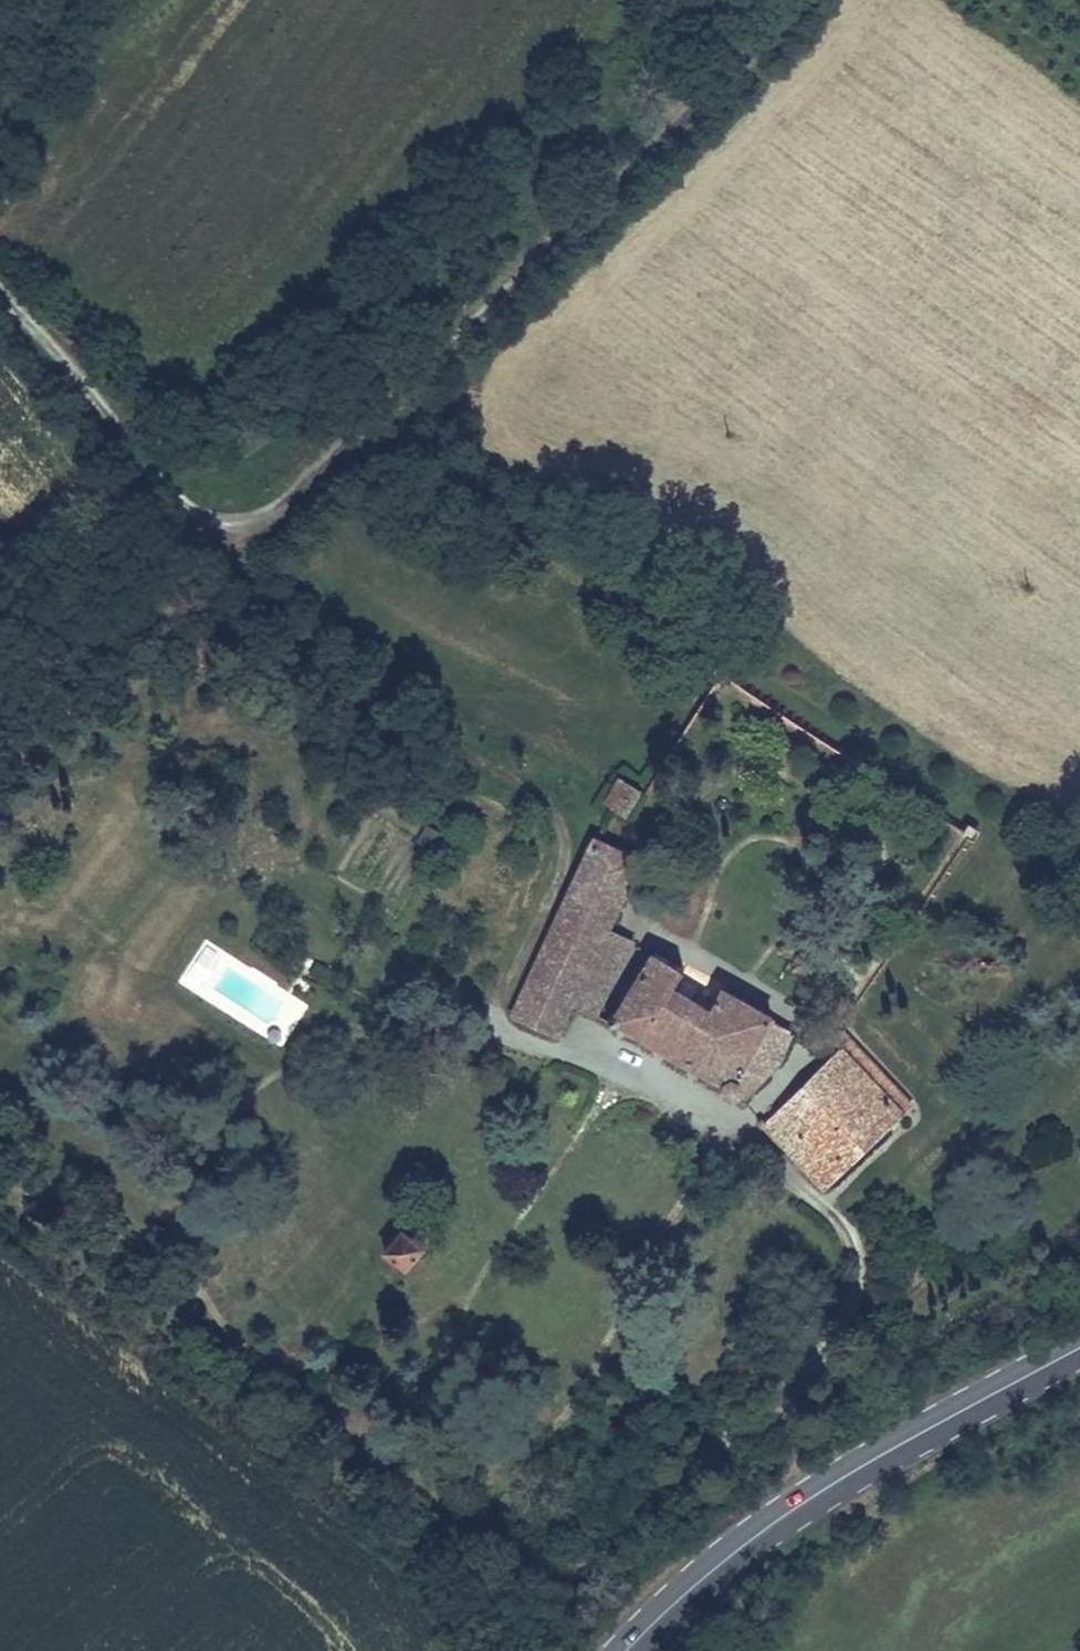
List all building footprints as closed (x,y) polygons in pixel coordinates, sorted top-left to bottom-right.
[(618,774),(602,803),(626,817),(643,789),(618,774)] [(599,837),(510,1004),(546,1028),(564,998),(614,1028),(621,1019),(708,1070),(712,1081),(725,1096),(737,1086),(762,1067),(778,1039),(762,1028),(769,1013),(721,985),(711,1000),(694,992),(686,1007),(664,995),(683,961),(608,917),(639,860),(599,837)] [(842,1040),(758,1120),(825,1191),(920,1101),(858,1036),(862,1032),(843,1012),(828,1026),(842,1040)] [(429,1243),(406,1227),(381,1262),(404,1278),(429,1243)]
